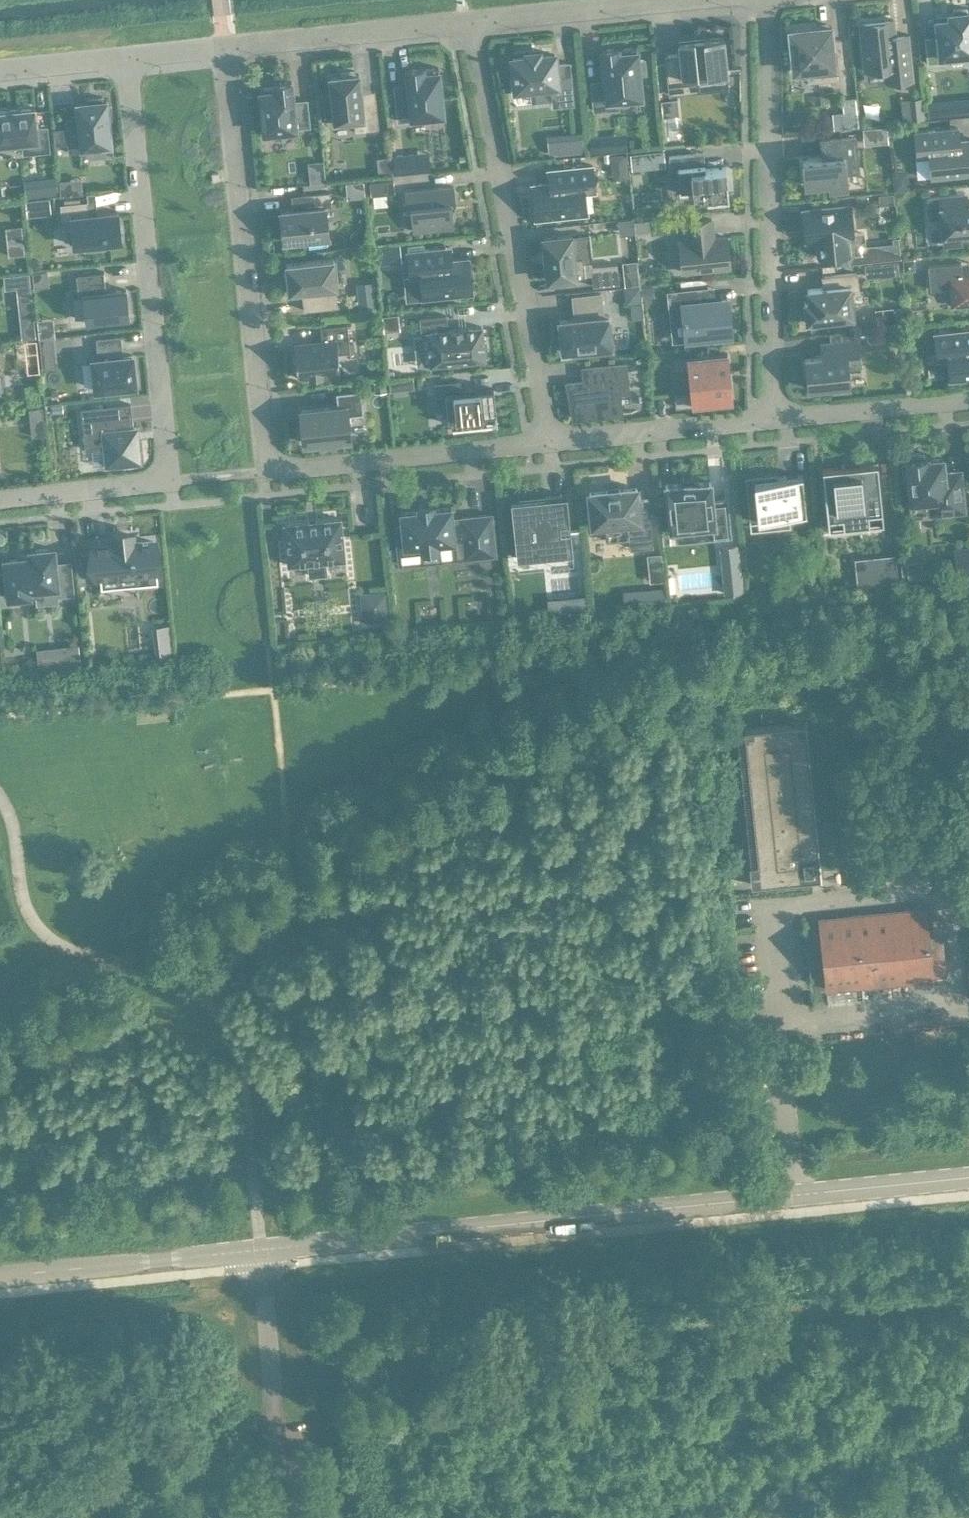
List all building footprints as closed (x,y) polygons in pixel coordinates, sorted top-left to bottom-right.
[(968,54),(968,12),(967,13),(967,7),(953,9),(954,14),(949,14),(950,19),(936,21),(938,37),(924,38),(927,64),(942,63),(941,57),(968,54)] [(893,37),(891,20),(858,24),(863,71),(884,69),(885,83),(911,80),(906,35),(893,37)] [(789,31),(793,73),(811,71),(812,83),(836,80),(835,68),(843,67),(840,40),(832,40),(830,27),(789,31)] [(679,55),(664,56),(668,95),(698,92),(696,77),(726,73),(723,38),(678,42),(679,55)] [(601,50),(604,81),(590,83),(593,111),(618,109),(617,100),(641,97),(638,75),(645,74),(644,60),(637,61),(636,48),(617,50),(617,48),(601,50)] [(527,62),(527,58),(512,59),(513,75),(510,76),(512,95),(531,93),(531,88),(550,86),(552,107),(573,105),(569,63),(555,64),(554,55),(539,56),(539,60),(527,62)] [(423,70),(422,68),(406,70),(408,92),(394,94),(397,122),(411,120),(411,118),(442,115),(438,68),(423,70)] [(153,70),(152,80),(171,81),(172,71),(153,70)] [(339,73),(340,77),(329,78),(334,122),(352,120),(354,132),(377,130),(374,99),(360,101),(358,75),(354,76),(353,72),(339,73)] [(293,102),(290,82),(274,84),(274,87),(259,89),(264,133),(295,130),(295,128),(309,127),(306,100),(293,102)] [(102,102),(101,98),(87,99),(88,103),(77,104),(78,119),(64,120),(65,128),(53,130),(54,145),(67,144),(68,153),(111,149),(108,120),(112,120),(110,106),(106,106),(106,101),(102,102)] [(922,98),(910,99),(912,121),(924,120),(922,98)] [(677,99),(660,100),(661,117),(678,115),(677,99)] [(938,101),(927,102),(928,119),(939,118),(938,101)] [(853,104),(836,106),(837,127),(855,125),(853,104)] [(22,142),(23,154),(38,152),(34,108),(0,112),(0,144),(22,142)] [(902,126),(888,127),(889,140),(903,139),(902,126)] [(931,178),(968,174),(968,141),(958,142),(957,128),(914,133),(917,158),(929,157),(931,178)] [(581,132),(566,134),(568,154),(583,153),(581,132)] [(625,134),(589,137),(591,154),(626,151),(625,134)] [(829,157),(802,159),(804,186),(828,184),(828,190),(847,188),(845,169),(857,167),(854,138),(828,140),(829,157)] [(194,170),(193,145),(182,145),(183,170),(194,170)] [(364,165),(376,164),(375,149),(363,149),(364,165)] [(663,151),(649,152),(650,168),(664,167),(663,151)] [(679,190),(692,189),(693,198),(706,197),(706,202),(728,199),(725,167),(704,169),(704,165),(695,166),(694,154),(668,157),(669,170),(677,169),(679,190)] [(418,170),(416,155),(393,157),(395,173),(418,170)] [(624,155),(610,157),(611,170),(625,168),(624,155)] [(511,159),(512,169),(530,168),(530,158),(511,159)] [(591,166),(547,170),(549,184),(531,186),(535,219),(584,214),(582,194),(594,193),(591,166)] [(907,172),(892,173),(893,192),(909,191),(907,172)] [(55,177),(44,178),(46,197),(57,196),(55,177)] [(393,180),(369,183),(370,196),(372,196),(386,194),(394,193),(393,180)] [(451,203),(455,203),(454,187),(404,192),(406,208),(410,207),(412,232),(454,227),(451,203)] [(283,241),(327,237),(324,207),(329,207),(328,193),(297,196),(298,210),(280,212),(283,241)] [(958,206),(956,195),(927,198),(929,220),(941,219),(944,246),(960,244),(959,234),(968,233),(968,205),(958,206)] [(87,201),(87,202),(60,205),(62,230),(72,229),(74,246),(84,245),(85,251),(105,249),(104,243),(120,241),(117,212),(97,214),(89,215),(87,201)] [(852,237),(849,206),(802,211),(805,242),(817,241),(818,258),(849,255),(848,237),(852,237)] [(650,220),(634,221),(635,234),(635,235),(651,233),(650,220)] [(729,268),(726,238),(709,239),(709,234),(712,234),(711,220),(686,223),(688,242),(678,243),(682,273),(729,268)] [(8,256),(23,255),(21,227),(5,228),(8,256)] [(571,239),(571,235),(543,238),(547,281),(575,278),(575,277),(584,276),(582,259),(573,260),(572,252),(575,252),(574,239),(571,239)] [(399,245),(389,246),(391,264),(401,263),(399,245)] [(422,298),(471,293),(468,260),(451,262),(444,259),(443,248),(407,252),(409,279),(420,278),(422,298)] [(336,288),(333,260),(285,265),(286,276),(283,277),(284,289),(288,288),(288,292),(304,291),(306,311),(337,308),(335,288),(336,288)] [(913,260),(902,261),(903,272),(914,271),(913,260)] [(636,261),(622,263),(624,287),(639,285),(636,261)] [(881,263),(864,265),(865,279),(882,277),(881,263)] [(968,305),(968,277),(962,277),(960,263),(927,267),(930,291),(950,289),(952,306),(968,305)] [(593,287),(619,284),(616,264),(591,267),(593,287)] [(47,272),(32,273),(33,288),(48,286),(47,272)] [(103,272),(75,275),(77,297),(83,296),(86,322),(128,318),(125,290),(105,292),(103,272)] [(28,273),(3,276),(4,290),(16,289),(30,287),(28,273)] [(823,288),(807,290),(808,302),(804,302),(804,307),(801,307),(802,318),(805,318),(806,322),(812,322),(812,326),(828,324),(828,320),(853,317),(850,289),(857,289),(856,274),(822,277),(823,288)] [(348,297),(358,297),(357,277),(347,278),(348,297)] [(589,284),(557,286),(558,300),(590,298),(589,284)] [(652,286),(641,287),(642,299),(653,297),(652,286)] [(708,302),(707,290),(669,293),(672,321),(684,319),(686,339),(729,335),(726,300),(708,302)] [(901,316),(919,315),(917,298),(900,299),(901,316)] [(375,299),(357,301),(359,313),(376,311),(375,299)] [(558,321),(561,352),(611,347),(608,316),(602,317),(601,307),(573,310),(574,319),(558,321)] [(397,315),(381,317),(383,333),(399,331),(397,315)] [(430,365),(484,360),(484,357),(487,356),(485,342),(482,342),(481,328),(447,331),(445,316),(419,319),(421,335),(427,335),(430,365)] [(33,322),(19,323),(21,338),(35,337),(33,322)] [(339,375),(337,354),(349,352),(346,326),(321,329),(322,342),(294,345),(297,379),(339,375)] [(968,378),(968,330),(934,334),(937,361),(947,360),(950,380),(968,378)] [(135,386),(132,356),(119,357),(119,351),(121,350),(120,337),(96,339),(98,359),(92,360),(95,390),(135,386)] [(53,338),(38,340),(40,357),(55,355),(53,338)] [(801,360),(802,377),(806,377),(808,389),(831,386),(831,392),(850,390),(848,367),(860,366),(857,340),(829,343),(830,357),(801,360)] [(672,360),(673,370),(689,369),(691,394),(674,395),(675,408),(694,406),(693,404),(731,400),(727,354),(672,360)] [(624,365),(584,369),(586,382),(567,384),(573,418),(621,414),(619,392),(627,391),(624,365)] [(412,378),(389,381),(390,392),(414,389),(412,378)] [(385,381),(373,382),(374,393),(385,392),(385,381)] [(472,424),(496,422),(493,390),(461,393),(459,381),(433,383),(434,396),(445,395),(447,418),(451,418),(452,426),(456,426),(456,430),(472,428),(472,424)] [(304,444),(320,442),(321,445),(333,443),(333,441),(350,439),(347,416),(362,414),(360,392),(336,395),(338,407),(300,411),(304,444)] [(61,405),(51,406),(52,414),(62,413),(61,405)] [(130,405),(81,410),(85,450),(103,449),(105,467),(141,463),(138,442),(134,442),(132,428),(130,405)] [(41,408),(28,409),(30,425),(43,423),(41,408)] [(929,508),(930,515),(964,512),(960,472),(944,474),(942,459),(927,461),(926,459),(924,453),(907,455),(906,461),(906,464),(902,465),(903,480),(908,479),(911,510),(929,508)] [(861,536),(854,467),(844,468),(844,463),(840,463),(841,468),(822,470),(828,529),(859,526),(860,536),(861,536)] [(877,464),(854,467),(861,536),(862,536),(861,526),(883,523),(877,464)] [(749,517),(788,513),(788,515),(806,514),(802,476),(764,480),(763,476),(745,478),(749,517)] [(726,501),(712,503),(710,481),(665,486),(670,531),(713,526),(714,538),(729,537),(726,501)] [(607,540),(628,538),(630,549),(652,547),(647,500),(637,501),(636,489),(588,494),(590,511),(588,511),(590,529),(605,527),(607,540)] [(510,502),(516,557),(572,552),(570,532),(581,531),(581,530),(558,532),(558,522),(564,522),(561,496),(510,502)] [(400,513),(402,526),(395,526),(398,553),(421,551),(422,561),(439,559),(437,542),(452,541),(454,558),(494,554),(490,515),(452,519),(451,508),(433,510),(433,506),(417,507),(418,511),(400,513)] [(283,525),(288,566),(308,564),(309,577),(326,575),(325,562),(345,560),(340,519),(283,525)] [(95,572),(95,580),(119,577),(119,575),(134,573),(136,586),(157,584),(153,542),(133,544),(132,536),(113,537),(113,542),(92,544),(93,552),(79,554),(82,573),(95,572)] [(952,549),(955,573),(968,572),(968,547),(952,549)] [(16,553),(17,560),(5,561),(9,597),(37,594),(36,588),(54,586),(55,596),(73,595),(70,563),(54,564),(52,550),(49,551),(49,548),(33,550),(16,553)] [(853,558),(856,585),(896,580),(893,554),(853,558)] [(906,565),(901,566),(902,579),(912,579),(911,565),(906,565)] [(664,588),(640,590),(642,607),(665,605),(664,588)] [(386,591),(359,594),(362,624),(390,621),(386,591)] [(171,640),(153,642),(155,658),(173,656),(171,640)] [(78,645),(57,647),(59,665),(80,662),(78,645)] [(748,864),(750,885),(820,878),(804,723),(744,729),(757,863),(748,864)] [(825,990),(932,978),(924,908),(818,919),(825,990)]
